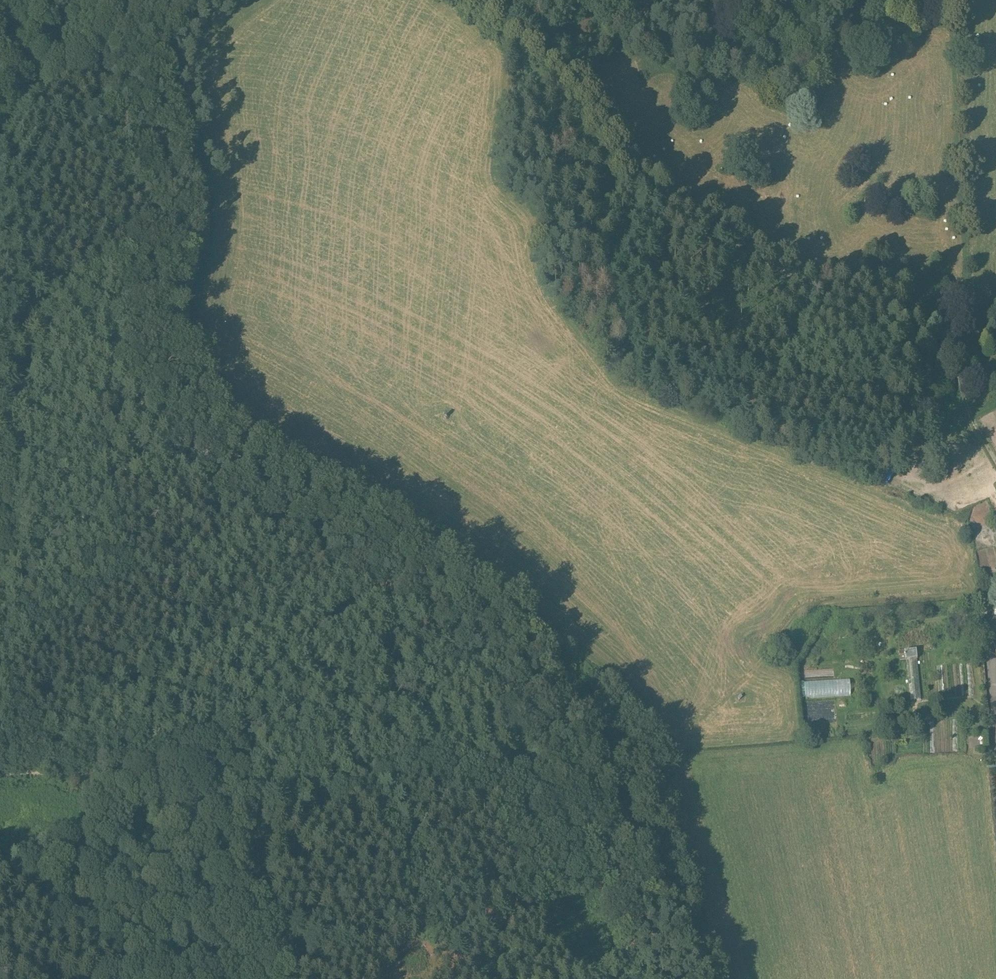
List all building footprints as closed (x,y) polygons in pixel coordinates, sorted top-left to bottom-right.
[(995,585),(995,575),(981,575),(981,585),(995,585)] [(985,620),(987,642),(995,641),(995,619),(985,620)] [(917,650),(899,652),(899,661),(918,659),(917,650)] [(922,702),(918,660),(907,661),(911,703),(922,702)]
